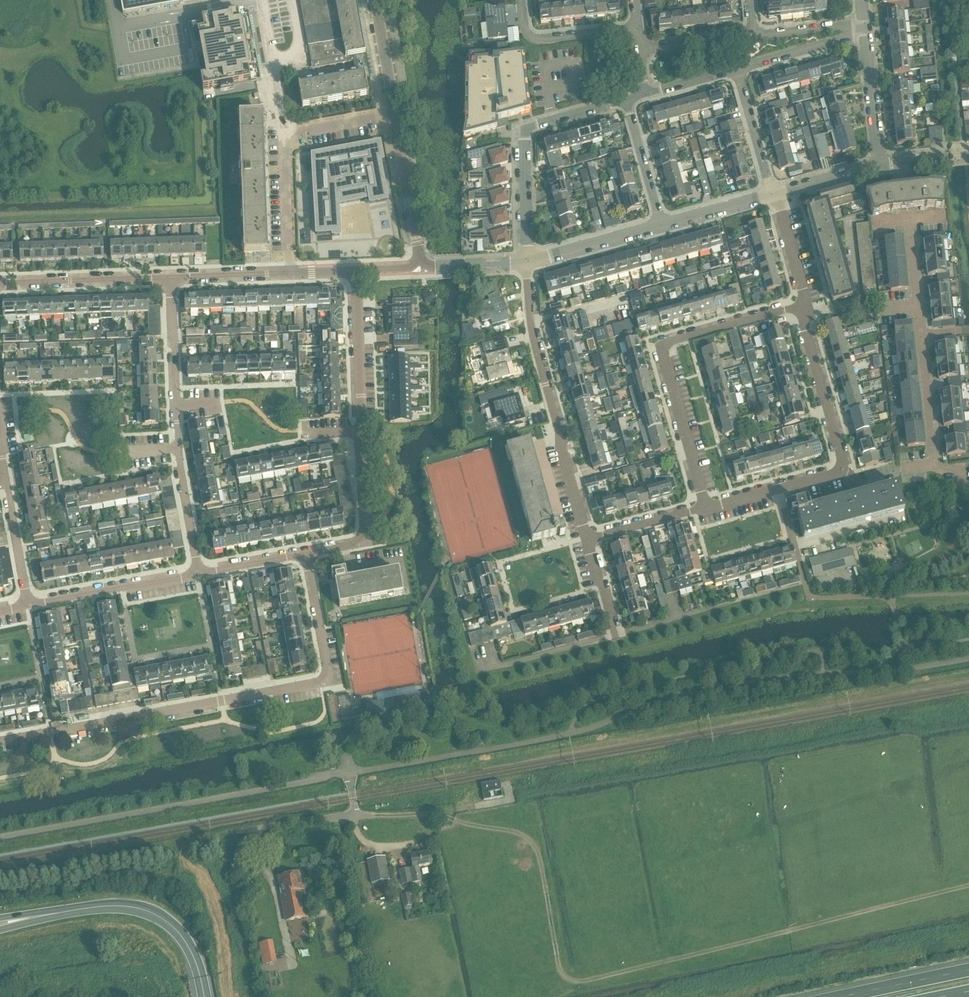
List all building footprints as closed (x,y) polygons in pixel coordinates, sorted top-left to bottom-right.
[(122,14),(198,0),(120,0),(122,14)] [(355,76),(364,75),(364,79),(369,78),(356,5),(355,0),(300,0),(301,5),(312,69),(353,62),(355,76)] [(606,1),(608,14),(619,13),(618,0),(606,0),(606,1)] [(717,5),(719,24),(731,22),(731,17),(730,7),(729,8),(725,8),(724,0),(727,0),(716,0),(717,5)] [(762,7),(763,15),(764,15),(764,16),(767,18),(768,18),(768,19),(780,18),(778,0),(766,0),(766,2),(764,2),(763,5),(763,7),(762,7)] [(780,18),(792,16),(790,0),(778,0),(780,18)] [(792,16),(803,15),(802,0),(790,0),(792,16)] [(802,0),(803,15),(815,14),(813,0),(802,0)] [(815,14),(826,13),(826,8),(825,3),(825,0),(813,0),(815,14)] [(606,1),(595,2),(597,15),(608,14),(606,1)] [(595,2),(584,3),(586,17),(597,15),(595,2)] [(584,3),(573,5),(574,18),(586,17),(584,3)] [(504,4),(484,6),(488,40),(508,37),(504,4)] [(573,5),(562,6),(563,19),(574,18),(573,5)] [(711,10),(705,10),(707,25),(719,24),(717,5),(711,6),(711,10)] [(562,6),(550,7),(552,21),(563,19),(562,6)] [(552,21),(550,7),(539,8),(540,22),(552,21)] [(681,8),(669,10),(669,15),(671,29),(683,28),(681,13),(681,8)] [(661,10),(649,11),(651,28),(658,27),(659,31),(671,29),(669,15),(662,15),(661,10)] [(705,10),(693,12),(695,27),(707,25),(705,10)] [(886,12),(888,24),(904,22),(902,10),(886,12)] [(203,31),(197,32),(205,78),(201,79),(200,79),(201,81),(203,91),(204,91),(205,91),(206,90),(214,89),(219,88),(225,87),(232,86),(234,85),(247,83),(250,83),(251,82),(256,81),(261,81),(260,76),(256,57),(256,53),(255,53),(255,52),(253,52),(251,42),(251,41),(253,41),(253,40),(252,35),(249,16),(248,12),(222,17),(202,20),(202,21),(203,31)] [(693,12),(681,13),(683,28),(695,27),(693,12)] [(888,24),(889,36),(905,35),(904,22),(888,24)] [(889,36),(890,48),(906,47),(905,35),(889,36)] [(890,48),(892,61),(908,59),(906,47),(890,48)] [(463,137),(463,138),(496,129),(496,128),(503,126),(501,120),(529,113),(525,100),(527,99),(524,86),(526,86),(522,72),(524,72),(520,57),(493,60),(492,54),(467,57),(464,71),(467,71),(464,86),(467,86),(464,101),(467,101),(464,116),(466,116),(463,137)] [(908,59),(892,61),(893,73),(909,71),(908,59)] [(827,61),(816,64),(820,78),(826,76),(827,80),(831,78),(832,80),(841,77),(837,62),(831,63),(830,60),(827,61)] [(816,64),(805,67),(809,81),(820,78),(816,64)] [(805,67),(794,70),(798,84),(809,81),(805,67)] [(794,70),(783,73),(787,87),(798,84),(794,70)] [(783,73),(772,76),(776,90),(787,87),(783,73)] [(347,77),(331,80),(335,102),(349,99),(351,99),(353,98),(367,96),(364,79),(364,75),(355,76),(347,77)] [(776,90),(772,76),(761,80),(763,86),(757,88),(760,97),(766,96),(765,93),(776,90)] [(315,83),(298,86),(302,107),(318,104),(335,102),(331,80),(315,83)] [(890,84),(891,96),(908,94),(913,94),(911,82),(906,82),(890,84)] [(834,86),(823,89),(825,95),(836,92),(834,86)] [(718,92),(707,95),(711,109),(722,106),(718,92)] [(822,99),(825,110),(842,105),(839,94),(822,99)] [(891,96),(893,108),(909,106),(908,94),(891,96)] [(707,95),(696,98),(700,112),(711,109),(707,95)] [(696,98),(685,101),(689,115),(700,112),(696,98)] [(685,101),(674,104),(678,118),(689,115),(685,101)] [(781,107),(779,101),(768,104),(769,110),(781,107)] [(674,104),(663,107),(667,121),(678,118),(674,104)] [(794,107),(797,118),(803,116),(800,105),(794,107)] [(829,121),(833,120),(832,120),(846,116),(842,105),(825,110),(829,121)] [(893,108),(894,120),(910,118),(910,112),(915,112),(914,106),(909,106),(893,108)] [(667,121),(663,107),(652,111),(654,120),(647,122),(650,133),(659,131),(657,124),(667,121)] [(764,115),(767,126),(781,122),(779,116),(786,114),(784,109),(778,111),(764,115)] [(243,246),(244,254),(268,253),(263,115),(239,116),(239,123),(236,123),(238,176),(240,246),(243,246)] [(731,115),(715,120),(716,125),(732,120),(731,115)] [(847,120),(846,116),(832,120),(833,120),(835,128),(831,129),(832,132),(849,127),(848,126),(850,125),(849,120),(847,120)] [(894,120),(895,133),(912,131),(910,118),(894,120)] [(767,126),(771,137),(784,133),(787,132),(784,121),(781,122),(767,126)] [(609,123),(598,126),(602,139),(612,136),(613,141),(620,139),(616,124),(614,124),(612,124),(609,124),(609,123)] [(721,132),(723,138),(736,135),(733,124),(720,127),(715,129),(716,133),(721,132)] [(598,126),(587,129),(591,142),(602,139),(598,126)] [(836,131),(839,142),(852,138),(849,127),(832,132),(836,131)] [(936,143),(935,128),(928,129),(930,144),(936,143)] [(587,129),(576,132),(580,145),(591,142),(587,129)] [(912,131),(895,133),(896,145),(913,143),(912,131)] [(576,132),(565,135),(569,149),(580,145),(576,132)] [(672,138),(670,132),(659,135),(661,140),(672,138)] [(771,137),(774,148),(787,144),(784,133),(771,137)] [(565,135),(554,138),(558,152),(569,149),(565,135)] [(720,151),(726,150),(726,149),(739,146),(736,135),(723,138),(717,140),(720,151)] [(558,152),(554,138),(543,141),(546,155),(551,171),(562,168),(561,162),(558,152)] [(810,138),(804,140),(807,150),(813,149),(810,138)] [(852,138),(839,142),(842,153),(855,149),(852,138)] [(655,145),(658,156),(672,152),(669,141),(655,145)] [(382,161),(379,144),(312,156),(316,235),(333,234),(333,236),(339,236),(337,205),(369,199),(370,204),(386,201),(379,161),(382,161)] [(774,148),(777,159),(790,155),(787,144),(774,148)] [(481,161),(481,170),(499,165),(499,166),(507,164),(507,163),(508,163),(507,152),(504,152),(503,151),(501,152),(499,145),(467,154),(467,161),(481,161)] [(726,150),(729,160),(743,156),(739,146),(726,149),(726,150)] [(821,146),(815,148),(818,159),(824,157),(821,146)] [(616,147),(605,150),(607,156),(618,153),(616,147)] [(813,149),(807,150),(810,161),(816,159),(813,149)] [(658,156),(662,167),(675,163),(672,152),(658,156)] [(594,153),(583,156),(584,162),(595,159),(594,153)] [(611,158),(614,169),(627,165),(624,154),(611,158)] [(790,155),(777,159),(780,170),(786,168),(788,174),(800,170),(799,165),(794,166),(790,155)] [(729,160),(732,171),(746,167),(743,156),(729,160)] [(662,167),(665,178),(678,174),(675,163),(662,167)] [(481,181),(481,190),(500,185),(500,186),(508,184),(507,183),(508,183),(508,172),(504,172),(504,171),(501,172),(499,166),(499,165),(481,170),(467,174),(468,181),(481,181)] [(614,169),(617,180),(630,176),(627,165),(614,169)] [(746,167),(732,171),(735,183),(737,189),(746,186),(744,180),(749,179),(746,167)] [(547,176),(550,187),(562,183),(559,172),(547,176)] [(665,178),(668,189),(682,185),(678,174),(665,178)] [(611,181),(614,192),(633,187),(630,176),(617,180),(611,181)] [(708,178),(710,184),(712,189),(717,188),(716,182),(714,176),(708,178)] [(706,179),(700,180),(705,196),(710,194),(706,179)] [(550,187),(553,198),(570,193),(571,192),(569,186),(570,185),(569,181),(562,183),(550,187)] [(847,188),(840,190),(844,205),(861,200),(860,184),(847,188)] [(919,185),(904,187),(907,211),(922,209),(922,206),(926,206),(926,208),(941,209),(943,185),(927,184),(927,187),(920,188),(919,185)] [(482,201),(482,210),(500,205),(500,206),(508,204),(508,203),(509,203),(508,192),(505,192),(504,191),(502,192),(500,186),(500,185),(481,190),(468,194),(468,201),(482,201)] [(682,185),(668,189),(671,201),(685,197),(682,185)] [(614,192),(617,203),(636,198),(633,187),(614,192)] [(907,211),(904,187),(889,188),(889,191),(882,192),(881,189),(865,193),(872,217),(887,212),(887,210),(891,210),(891,212),(907,211)] [(840,190),(823,195),(827,210),(844,205),(840,190)] [(553,198),(556,209),(569,205),(567,198),(571,197),(570,193),(553,198)] [(602,196),(596,197),(598,204),(604,202),(604,201),(610,199),(609,195),(606,196),(605,195),(602,196)] [(812,208),(806,209),(808,217),(809,217),(811,217),(812,221),(810,221),(811,224),(811,225),(815,240),(834,235),(827,210),(823,195),(809,199),(812,208)] [(636,198),(617,203),(619,208),(624,207),(626,213),(640,209),(636,198)] [(556,209),(559,219),(572,216),(570,209),(577,208),(575,203),(569,205),(556,209)] [(482,221),(482,230),(482,231),(501,226),(508,224),(508,223),(509,223),(509,212),(505,212),(505,211),(502,212),(500,206),(500,205),(482,210),(468,214),(469,221),(482,221)] [(605,207),(599,208),(603,220),(608,219),(605,207)] [(596,209),(591,211),(594,222),(600,221),(596,209)] [(572,216),(559,219),(562,231),(575,227),(572,216)] [(748,225),(751,236),(764,233),(761,222),(755,223),(748,225)] [(102,223),(90,224),(90,229),(98,228),(98,231),(102,231),(102,223)] [(482,231),(482,230),(469,234),(469,241),(483,241),(483,250),(495,249),(495,248),(509,244),(509,243),(510,243),(509,232),(506,232),(505,231),(502,232),(501,226),(482,231)] [(717,230),(705,233),(710,250),(719,248),(721,256),(728,254),(724,238),(719,239),(717,230)] [(699,235),(694,237),(699,253),(710,250),(705,233),(705,234),(704,232),(699,233),(699,235)] [(751,236),(754,247),(755,247),(767,243),(764,233),(751,236)] [(923,242),(924,253),(943,251),(942,241),(945,240),(944,234),(932,235),(933,241),(923,242)] [(688,238),(682,240),(687,257),(699,253),(694,237),(693,237),(693,235),(687,236),(688,238)] [(834,235),(815,240),(819,256),(820,256),(820,259),(823,259),(824,263),(822,263),(822,264),(824,271),(843,265),(834,235)] [(885,240),(886,250),(902,248),(901,238),(885,240)] [(170,256),(182,256),(181,240),(169,241),(170,256)] [(182,256),(194,256),(193,240),(181,240),(182,256)] [(206,240),(193,240),(194,256),(206,255),(206,240)] [(682,240),(670,243),(675,260),(687,257),(682,240)] [(739,240),(729,243),(731,251),(741,248),(739,240)] [(146,257),(158,257),(158,241),(146,242),(146,257)] [(158,257),(170,256),(169,241),(158,241),(158,257)] [(110,258),(122,258),(122,242),(110,243),(110,258)] [(122,258),(134,258),(134,242),(122,242),(122,258)] [(134,258),(146,257),(146,242),(134,242),(134,258)] [(91,243),(78,244),(79,260),(91,259),(91,243)] [(102,243),(91,243),(91,259),(103,259),(102,243)] [(670,243),(659,246),(664,263),(675,260),(670,243)] [(754,247),(757,258),(770,254),(767,243),(755,247),(754,247)] [(55,244),(43,245),(44,261),(56,260),(55,244)] [(67,244),(55,244),(56,260),(67,260),(67,244)] [(78,244),(67,244),(67,260),(79,260),(78,244)] [(32,261),(32,245),(19,246),(20,262),(32,261)] [(43,245),(32,245),(32,261),(44,261),(43,245)] [(0,246),(0,252),(0,262),(13,262),(12,246),(0,246)] [(659,246),(647,249),(652,266),(664,263),(659,246)] [(886,250),(887,260),(903,258),(902,248),(886,250)] [(647,249),(636,252),(641,269),(652,266),(647,249)] [(924,253),(926,264),(944,262),(943,251),(924,253)] [(636,252),(624,255),(629,272),(641,269),(636,252)] [(757,258),(760,269),(774,266),(770,254),(757,258)] [(624,255),(612,258),(617,275),(629,272),(624,255)] [(612,258),(601,262),(606,279),(617,275),(612,258)] [(887,260),(888,270),(904,269),(903,258),(887,260)] [(601,262),(589,265),(594,282),(606,279),(601,262)] [(936,275),(937,281),(949,280),(949,274),(945,274),(944,262),(926,264),(926,265),(927,276),(936,275)] [(589,265),(577,268),(582,285),(594,282),(589,265)] [(843,265),(824,271),(828,286),(828,287),(829,290),(831,290),(832,294),(830,294),(830,295),(832,302),(852,297),(843,265)] [(760,269),(763,280),(777,276),(774,266),(760,269)] [(577,268),(566,271),(571,288),(582,285),(577,268)] [(888,270),(889,281),(906,279),(904,269),(888,270)] [(722,270),(716,272),(718,278),(724,277),(722,270)] [(566,271),(554,274),(559,291),(571,288),(566,271)] [(718,278),(716,272),(710,273),(712,280),(718,278)] [(548,294),(554,293),(559,291),(554,274),(543,277),(548,294)] [(662,276),(656,278),(657,284),(669,281),(667,274),(661,275),(662,276)] [(701,276),(694,277),(696,284),(703,282),(701,276)] [(777,276),(763,280),(766,291),(780,288),(777,276)] [(694,277),(683,280),(685,287),(696,284),(694,277)] [(756,277),(739,282),(741,286),(758,282),(756,277)] [(906,279),(889,281),(890,291),(907,290),(906,279)] [(683,280),(673,283),(674,290),(685,287),(683,280)] [(928,289),(929,300),(948,298),(951,298),(949,280),(937,281),(938,288),(928,289)] [(673,283),(666,285),(669,297),(676,295),(674,290),(673,283)] [(722,294),(726,309),(738,306),(737,304),(742,302),(737,284),(728,287),(729,292),(723,294),(722,294)] [(657,287),(650,289),(652,296),(659,294),(657,287)] [(711,294),(715,311),(726,309),(722,294),(723,294),(721,287),(716,288),(717,292),(711,294)] [(754,295),(750,296),(753,304),(763,301),(759,288),(753,290),(754,295)] [(652,296),(650,289),(644,291),(645,298),(652,296)] [(875,289),(863,291),(865,298),(876,295),(875,289)] [(329,290),(317,291),(318,306),(318,312),(330,311),(329,305),(329,301),(335,301),(335,292),(329,292),(329,290)] [(293,291),(281,292),(282,307),(294,307),(293,291)] [(305,291),(293,291),(294,307),(306,306),(305,291)] [(317,291),(305,291),(306,306),(318,306),(317,291)] [(559,291),(554,293),(557,304),(549,306),(551,313),(565,309),(562,302),(559,291)] [(269,292),(257,293),(258,308),(270,308),(269,292)] [(281,292),(269,292),(270,308),(282,307),(281,292)] [(477,304),(482,322),(490,320),(492,326),(509,320),(502,297),(499,298),(496,292),(488,297),(489,301),(477,304)] [(639,292),(629,295),(630,302),(641,299),(639,292)] [(699,295),(704,314),(715,311),(711,294),(710,294),(710,292),(699,295)] [(245,293),(233,294),(234,309),(246,308),(245,293)] [(257,293),(245,293),(246,308),(258,308),(257,293)] [(431,293),(424,297),(428,303),(434,299),(431,293)] [(209,294),(197,295),(198,313),(203,313),(203,310),(210,310),(209,294)] [(221,294),(209,294),(210,310),(222,309),(221,294)] [(233,294),(221,294),(222,309),(234,309),(233,294)] [(185,301),(180,301),(181,315),(185,315),(185,311),(191,310),(191,317),(198,317),(198,313),(197,295),(185,295),(185,301)] [(688,298),(694,317),(704,314),(699,295),(688,298)] [(876,295),(865,298),(866,304),(876,301),(876,295)] [(148,297),(136,298),(136,313),(148,313),(149,313),(148,307),(148,297)] [(111,298),(99,299),(100,320),(112,320),(112,319),(111,298)] [(123,298),(111,298),(112,319),(124,319),(124,314),(123,298)] [(136,298),(123,298),(124,314),(136,313),(136,298)] [(677,301),(683,320),(694,317),(688,298),(677,301)] [(929,300),(931,311),(949,309),(948,298),(929,300)] [(87,299),(75,300),(76,315),(88,315),(87,299)] [(99,299),(87,299),(88,315),(88,322),(100,321),(100,320),(99,299)] [(4,302),(3,302),(3,318),(16,317),(16,302),(15,302),(15,300),(8,300),(8,302),(4,302)] [(51,300),(39,301),(40,317),(52,316),(51,300)] [(63,300),(51,300),(52,316),(64,316),(63,300)] [(75,300),(63,300),(64,316),(76,315),(75,300)] [(393,307),(387,307),(388,321),(411,320),(411,306),(409,306),(409,300),(393,301),(393,307)] [(27,301),(16,302),(16,317),(28,317),(27,301)] [(39,301),(27,301),(28,317),(40,317),(39,301)] [(335,301),(329,301),(329,305),(330,311),(330,319),(342,318),(342,301),(335,301)] [(666,304),(671,323),(683,320),(677,301),(666,304)] [(657,312),(660,326),(671,323),(666,304),(665,304),(666,306),(662,307),(663,310),(657,312)] [(949,309),(931,311),(931,312),(932,323),(941,322),(942,328),(954,327),(954,320),(952,309),(949,310),(949,309)] [(645,315),(649,329),(660,326),(657,312),(645,315)] [(555,333),(553,333),(554,338),(556,338),(570,334),(575,332),(570,315),(556,320),(557,325),(553,326),(555,333)] [(635,320),(638,332),(649,329),(645,315),(634,318),(635,320)] [(586,317),(580,319),(584,330),(590,329),(586,317)] [(342,318),(330,319),(330,331),(343,330),(342,318)] [(411,320),(388,321),(388,335),(394,335),(394,347),(410,346),(410,334),(412,334),(412,322),(411,320)] [(629,321),(633,333),(638,332),(635,320),(629,321)] [(824,323),(828,335),(841,331),(837,320),(824,323)] [(627,335),(631,334),(630,334),(633,333),(629,321),(623,323),(627,335)] [(617,324),(621,337),(627,335),(623,323),(617,324)] [(894,325),(895,335),(911,334),(910,323),(894,325)] [(508,324),(493,329),(494,335),(510,330),(508,324)] [(615,338),(619,337),(621,337),(617,324),(611,326),(615,338)] [(471,325),(463,327),(468,343),(480,340),(477,330),(473,331),(471,325)] [(222,326),(210,327),(210,335),(222,334),(222,329),(222,326)] [(609,340),(615,338),(611,326),(605,328),(609,340)] [(603,342),(609,340),(605,328),(600,329),(603,342)] [(597,343),(603,342),(600,329),(594,331),(597,343)] [(733,351),(734,356),(742,353),(741,348),(736,330),(728,332),(733,351)] [(780,330),(760,335),(763,348),(767,347),(770,346),(784,342),(780,330)] [(828,335),(831,345),(844,342),(841,331),(828,335)] [(320,334),(320,346),(337,346),(337,334),(320,334)] [(570,334),(556,338),(559,348),(573,344),(574,344),(580,342),(579,338),(572,340),(570,334)] [(623,344),(626,353),(640,350),(637,339),(632,340),(631,334),(627,335),(621,337),(619,337),(621,344),(623,344)] [(895,335),(896,345),(912,344),(911,334),(895,335)] [(934,346),(935,357),(954,355),(953,344),(956,344),(956,337),(943,338),(944,345),(934,346)] [(505,338),(482,345),(484,352),(485,352),(489,368),(485,370),(488,382),(509,376),(506,364),(508,363),(505,353),(508,352),(505,338)] [(713,339),(701,342),(703,348),(715,344),(713,339)] [(139,341),(139,353),(155,352),(155,340),(139,341)] [(770,346),(767,347),(770,359),(787,354),(784,342),(770,346)] [(831,345),(834,357),(847,353),(844,342),(831,345)] [(573,344),(559,348),(562,359),(576,355),(577,355),(574,344),(573,344)] [(896,345),(897,356),(914,354),(912,344),(896,345)] [(320,346),(321,358),(337,358),(337,346),(320,346)] [(873,346),(863,349),(865,354),(875,352),(873,346)] [(701,352),(704,364),(719,360),(716,348),(701,352)] [(526,349),(518,351),(520,356),(523,358),(528,357),(526,349)] [(624,367),(629,365),(629,364),(643,361),(640,350),(626,353),(626,354),(621,355),(624,367)] [(754,350),(745,353),(749,365),(757,362),(754,350)] [(139,353),(140,365),(156,364),(155,352),(139,353)] [(271,352),(271,358),(272,375),(284,374),(283,357),(283,352),(271,352)] [(834,357),(837,368),(850,364),(847,353),(834,357)] [(772,366),(767,367),(768,372),(790,366),(787,354),(770,359),(772,366)] [(897,356),(898,366),(915,364),(914,354),(897,356)] [(576,355),(562,359),(565,370),(579,366),(576,355)] [(935,357),(937,368),(955,366),(954,355),(935,357)] [(881,356),(873,358),(874,369),(874,370),(882,368),(881,356)] [(295,357),(283,357),(284,374),(296,374),(295,357)] [(409,357),(388,357),(388,368),(409,368),(409,366),(409,357)] [(247,358),(235,359),(236,376),(248,375),(247,358)] [(259,358),(247,358),(248,375),(260,375),(259,358)] [(271,358),(259,358),(260,375),(272,375),(271,358)] [(321,358),(321,370),(338,370),(337,358),(321,358)] [(608,358),(602,360),(605,371),(611,369),(608,358)] [(223,359),(211,360),(212,377),(224,376),(223,359)] [(235,359),(223,359),(224,376),(236,376),(235,359)] [(200,377),(199,360),(187,360),(187,378),(200,377)] [(211,360),(199,360),(200,377),(212,377),(211,360)] [(704,364),(708,376),(722,372),(719,360),(704,364)] [(629,365),(632,375),(646,372),(643,361),(629,364),(629,365)] [(102,362),(89,363),(90,381),(102,381),(102,362)] [(114,362),(102,362),(102,381),(115,380),(114,362)] [(65,363),(53,364),(54,382),(66,382),(65,363)] [(77,363),(65,363),(66,382),(78,381),(77,363)] [(89,363),(77,363),(78,381),(90,381),(89,363)] [(28,365),(29,383),(34,383),(34,384),(41,384),(41,383),(41,364),(28,365)] [(53,364),(41,364),(41,383),(54,382),(53,364)] [(140,365),(140,377),(156,376),(156,364),(140,365)] [(837,368),(840,379),(853,375),(850,364),(837,368)] [(898,366),(899,376),(916,374),(915,364),(898,366)] [(4,384),(17,384),(16,365),(4,366),(4,384)] [(17,384),(29,383),(28,365),(16,365),(17,384)] [(579,366),(565,370),(568,381),(582,377),(579,366)] [(790,366),(768,372),(770,377),(775,375),(777,383),(780,382),(794,378),(790,366)] [(948,379),(948,385),(960,383),(959,366),(955,366),(937,368),(937,369),(938,380),(948,379)] [(409,368),(388,368),(389,379),(410,379),(409,370),(409,368)] [(321,370),(321,382),(338,382),(338,370),(321,370)] [(601,372),(595,374),(598,385),(604,383),(601,372)] [(632,375),(635,387),(649,383),(646,372),(632,375)] [(708,376),(711,388),(725,384),(722,372),(708,376)] [(899,377),(900,386),(917,384),(916,376),(916,374),(899,376),(899,377)] [(840,379),(843,389),(856,386),(853,375),(840,379)] [(140,377),(141,389),(157,389),(156,376),(140,377)] [(582,377),(568,381),(571,392),(585,388),(591,387),(590,382),(584,384),(582,377)] [(794,378),(780,382),(783,394),(797,390),(794,378)] [(410,379),(389,379),(389,390),(410,389),(410,387),(410,379)] [(321,382),(322,394),(339,393),(338,382),(321,382)] [(635,387),(638,398),(652,394),(649,383),(635,387)] [(711,388),(714,400),(728,396),(734,395),(731,383),(725,384),(711,388)] [(939,393),(941,403),(959,401),(959,402),(962,402),(960,383),(948,385),(949,392),(939,393)] [(901,388),(901,396),(918,394),(917,386),(917,384),(900,386),(901,388)] [(843,389),(846,401),(859,397),(856,386),(843,389)] [(585,388),(571,392),(575,403),(588,399),(594,398),(593,393),(587,395),(585,388)] [(141,389),(141,401),(157,401),(157,389),(141,389)] [(410,389),(389,390),(389,401),(410,400),(410,391),(410,389)] [(505,389),(478,397),(481,406),(488,404),(493,420),(500,418),(504,424),(507,423),(508,424),(524,419),(517,395),(507,398),(505,389)] [(797,390),(783,394),(786,405),(786,406),(800,402),(797,390)] [(322,394),(322,406),(339,406),(339,393),(322,394)] [(638,398),(641,408),(655,405),(652,394),(638,398)] [(901,396),(903,406),(919,405),(918,394),(901,396)] [(714,400),(718,412),(732,408),(737,406),(736,401),(730,402),(728,396),(714,400)] [(846,401),(849,412),(862,408),(859,397),(846,401)] [(588,399),(575,403),(578,414),(591,410),(592,410),(598,409),(597,404),(590,406),(588,399)] [(410,400),(389,401),(389,412),(410,411),(410,409),(410,400)] [(141,401),(141,413),(157,413),(157,401),(141,401)] [(940,404),(942,415),(960,413),(959,402),(959,401),(941,403),(941,404),(940,404)] [(786,405),(781,406),(784,418),(783,419),(784,425),(799,421),(798,415),(803,414),(800,402),(786,406),(786,405)] [(642,413),(644,420),(658,416),(655,405),(641,408),(636,410),(638,415),(642,413)] [(903,406),(904,416),(920,415),(919,405),(903,406)] [(339,406),(322,406),(322,418),(339,418),(339,406)] [(718,412),(721,424),(735,420),(732,408),(718,412)] [(849,412),(852,423),(865,419),(862,408),(849,412)] [(591,410),(578,414),(581,425),(595,421),(600,420),(599,415),(593,416),(591,410)] [(410,411),(389,412),(390,423),(411,422),(411,413),(410,411)] [(157,413),(141,413),(142,426),(158,425),(157,413)] [(623,413),(617,415),(620,426),(626,425),(623,413)] [(953,425),(953,431),(966,430),(964,413),(960,413),(942,415),(942,416),(943,426),(953,425)] [(904,416),(905,427),(921,425),(920,415),(904,416)] [(638,421),(641,432),(661,427),(658,416),(644,420),(638,421)] [(216,418),(218,431),(225,430),(223,417),(216,418)] [(735,420),(721,424),(724,436),(738,432),(736,426),(740,425),(739,419),(735,420)] [(852,423),(855,434),(869,430),(865,419),(852,423)] [(187,424),(190,436),(206,433),(204,421),(187,424)] [(595,421),(581,425),(584,436),(598,433),(604,431),(603,426),(596,428),(595,421)] [(905,427),(906,437),(922,435),(921,425),(905,427)] [(644,443),(645,443),(664,438),(661,427),(641,432),(644,443)] [(855,434),(858,444),(872,441),(869,430),(855,434)] [(966,430),(953,431),(954,439),(944,440),(945,443),(946,455),(946,456),(965,454),(964,445),(967,445),(966,430)] [(190,436),(192,448),(208,445),(206,433),(190,436)] [(598,433),(584,436),(587,447),(601,443),(607,441),(606,437),(599,438),(598,433)] [(808,442),(804,443),(808,459),(820,456),(819,451),(817,445),(816,442),(814,435),(807,437),(808,442)] [(922,435),(906,437),(907,448),(923,446),(922,435)] [(664,438),(645,443),(647,448),(651,446),(653,453),(648,454),(650,459),(661,457),(659,452),(667,450),(664,438)] [(796,441),(791,442),(796,462),(808,459),(804,443),(797,445),(796,441)] [(858,444),(862,456),(875,452),(872,441),(858,444)] [(791,442),(779,445),(780,450),(785,465),(796,462),(791,442)] [(506,449),(521,505),(532,542),(540,540),(559,535),(559,536),(564,535),(561,522),(552,524),(530,443),(506,449)] [(601,443),(587,447),(590,458),(604,454),(601,443)] [(192,448),(194,460),(211,457),(208,445),(192,448)] [(320,465),(332,463),(331,456),(329,446),(317,448),(320,465)] [(221,448),(222,455),(229,453),(228,447),(221,448)] [(773,447),(767,448),(773,469),(785,465),(780,450),(774,452),(773,447)] [(309,467),(320,465),(317,448),(306,451),(309,467)] [(762,455),(756,457),(761,472),(773,469),(767,448),(761,450),(762,455)] [(52,449),(45,450),(47,462),(54,461),(52,449)] [(297,469),(309,467),(306,451),(294,453),(297,469)] [(17,455),(20,467),(36,464),(34,452),(17,455)] [(875,452),(862,456),(865,467),(878,463),(875,452)] [(285,472),(297,469),(294,453),(282,455),(285,472)] [(331,456),(332,463),(344,460),(343,454),(331,456)] [(604,454),(590,458),(593,470),(600,468),(601,473),(612,470),(611,464),(607,465),(604,454)] [(748,454),(743,455),(743,456),(748,475),(761,472),(756,457),(749,459),(748,454)] [(273,474),(285,472),(282,455),(270,457),(273,474)] [(739,462),(726,465),(729,476),(735,474),(736,479),(748,475),(743,456),(740,456),(738,460),(739,462)] [(194,460),(197,471),(213,468),(211,457),(194,460)] [(261,476),(273,474),(270,457),(258,460),(261,476)] [(250,478),(261,476),(258,460),(247,462),(250,478)] [(332,463),(333,469),(345,467),(344,460),(332,463)] [(662,460),(650,463),(652,468),(663,465),(662,460)] [(238,481),(250,478),(247,462),(235,464),(238,481)] [(20,467),(22,479),(38,476),(36,464),(20,467)] [(197,471),(199,483),(215,480),(213,468),(197,471)] [(334,474),(335,480),(347,478),(346,472),(334,474)] [(607,480),(606,475),(595,478),(597,483),(607,480)] [(22,479),(24,491),(41,488),(38,476),(22,479)] [(149,497),(160,495),(159,489),(171,487),(170,477),(146,481),(149,497)] [(654,478),(657,486),(660,500),(671,497),(669,490),(678,487),(676,477),(655,479),(655,478),(654,478)] [(347,478),(335,480),(337,486),(348,484),(347,478)] [(199,483),(201,495),(217,492),(215,480),(199,483)] [(335,480),(323,482),(325,489),(337,486),(335,480)] [(138,499),(149,497),(146,481),(135,483),(138,499)] [(126,501),(138,499),(135,483),(123,485),(126,501)] [(641,490),(635,492),(638,506),(649,503),(645,489),(644,483),(639,485),(641,490)] [(114,503),(126,501),(123,485),(111,487),(114,503)] [(790,517),(797,516),(802,537),(903,510),(897,485),(811,508),(807,494),(800,496),(802,502),(794,505),(792,498),(785,500),(790,517)] [(657,486),(645,489),(649,503),(660,500),(657,486)] [(102,506),(114,503),(111,487),(99,489),(102,506)] [(161,495),(173,493),(171,487),(159,489),(160,495),(161,495)] [(337,490),(338,495),(350,493),(349,487),(337,490)] [(24,491),(26,503),(43,500),(41,488),(24,491)] [(91,508),(102,506),(99,489),(87,492),(91,508)] [(79,510),(91,508),(87,492),(76,494),(79,510)] [(217,492),(201,495),(203,507),(206,506),(206,509),(223,506),(222,504),(220,504),(217,492)] [(326,499),(325,492),(316,493),(317,500),(326,499)] [(635,492),(624,495),(627,509),(638,506),(635,492)] [(67,512),(79,510),(76,494),(64,496),(67,512)] [(238,501),(237,494),(229,496),(231,502),(238,501)] [(616,512),(611,494),(595,499),(597,508),(603,507),(605,515),(616,512)] [(612,494),(611,494),(616,512),(627,509),(624,495),(613,498),(612,494)] [(339,501),(340,507),(352,505),(351,499),(339,501)] [(26,503),(28,515),(45,512),(43,500),(26,503)] [(163,507),(165,512),(176,510),(175,504),(163,507)] [(340,507),(341,511),(342,513),(353,511),(352,505),(340,507)] [(219,510),(206,513),(207,519),(220,517),(219,510)] [(341,511),(329,513),(332,529),(344,527),(343,519),(342,513),(341,511)] [(28,515),(30,526),(47,523),(45,512),(28,515)] [(329,513),(317,515),(320,531),(332,529),(329,513)] [(317,515),(306,517),(309,533),(320,531),(317,515)] [(306,517),(294,519),(297,535),(309,533),(306,517)] [(166,521),(167,527),(179,525),(177,518),(166,521)] [(294,519),(282,522),(285,538),(297,535),(294,519)] [(672,531),(675,541),(691,536),(687,525),(681,527),(679,521),(664,525),(666,533),(672,531)] [(282,522),(271,524),(273,540),(285,538),(282,522)] [(47,523),(30,526),(33,542),(49,539),(47,523)] [(271,524),(259,526),(262,542),(273,540),(271,524)] [(259,526),(247,528),(250,544),(262,542),(259,526)] [(247,528),(235,530),(238,546),(250,544),(247,528)] [(168,532),(170,539),(181,536),(180,530),(168,532)] [(235,530),(223,533),(226,549),(238,546),(235,530)] [(649,532),(653,547),(658,546),(654,531),(649,532)] [(226,549),(223,533),(211,535),(212,542),(206,543),(206,548),(214,551),(226,549)] [(675,541),(678,552),(694,548),(691,536),(675,541)] [(616,544),(609,546),(612,558),(628,554),(629,555),(631,554),(629,546),(627,537),(615,541),(616,544)] [(641,538),(644,549),(650,548),(646,537),(641,538)] [(170,542),(158,544),(162,560),(173,558),(171,550),(172,550),(170,544),(170,542)] [(158,544),(147,546),(150,563),(162,560),(158,544)] [(147,546),(135,548),(138,565),(150,563),(147,546)] [(779,550),(783,566),(795,563),(790,547),(779,550)] [(135,548),(123,551),(126,567),(138,565),(135,548)] [(650,548),(644,549),(647,559),(652,558),(650,548)] [(678,552),(681,564),(697,560),(694,548),(678,552)] [(0,551),(0,571),(3,587),(9,586),(8,581),(14,580),(8,549),(0,551)] [(810,560),(814,577),(854,566),(849,549),(810,560)] [(767,553),(772,569),(783,566),(779,550),(767,553)] [(87,553),(88,557),(91,574),(103,572),(100,555),(99,551),(87,553)] [(123,551),(111,553),(114,569),(126,567),(123,551)] [(75,554),(76,560),(79,576),(91,574),(88,557),(81,559),(80,553),(75,554)] [(111,553),(100,555),(103,572),(114,569),(111,553)] [(755,556),(760,573),(772,569),(767,553),(755,556)] [(628,554),(612,558),(616,570),(631,565),(629,555),(628,554)] [(744,560),(749,576),(760,573),(755,556),(744,560)] [(76,560),(64,562),(67,578),(79,576),(76,560)] [(676,579),(675,579),(678,591),(690,587),(687,576),(701,572),(697,560),(681,564),(683,569),(674,572),(676,579)] [(733,563),(737,579),(744,577),(745,582),(750,581),(749,576),(744,560),(733,563)] [(64,562),(52,564),(56,581),(67,578),(64,562)] [(726,582),(737,579),(733,563),(728,564),(728,562),(721,564),(721,566),(726,582)] [(56,581),(52,564),(40,566),(43,583),(56,581)] [(473,569),(476,582),(493,577),(489,565),(473,569)] [(631,565),(616,570),(619,581),(635,577),(631,565)] [(687,576),(690,587),(712,581),(713,586),(721,584),(722,588),(727,587),(726,582),(721,566),(701,572),(687,576)] [(272,574),(274,586),(292,583),(290,571),(272,574)] [(344,572),(330,575),(332,581),(334,580),(339,608),(402,595),(397,571),(346,581),(344,572)] [(635,577),(619,581),(622,593),(638,589),(644,587),(641,575),(635,577)] [(208,586),(210,598),(228,595),(226,583),(230,583),(229,576),(213,579),(214,585),(208,586)] [(452,578),(455,588),(460,586),(457,576),(452,578)] [(475,594),(479,593),(496,588),(493,577),(476,582),(472,583),(475,594)] [(768,577),(762,579),(764,586),(766,592),(775,589),(773,584),(771,584),(768,577)] [(797,577),(787,580),(789,585),(798,582),(797,577)] [(242,580),(244,591),(250,590),(248,579),(242,580)] [(675,579),(669,581),(672,592),(678,591),(675,579)] [(789,585),(787,580),(778,582),(779,588),(789,585)] [(672,592),(669,581),(663,583),(666,594),(672,592)] [(274,586),(276,598),(294,594),(292,583),(274,586)] [(654,587),(657,596),(663,594),(660,585),(654,587)] [(460,586),(455,588),(457,597),(463,596),(460,586)] [(764,586),(754,589),(756,594),(766,592),(764,586)] [(478,606),(483,605),(499,600),(496,588),(479,593),(481,600),(477,601),(478,606)] [(638,589),(622,593),(625,605),(641,600),(638,589)] [(750,590),(741,593),(743,598),(752,596),(750,590)] [(276,598),(279,609),(296,606),(294,594),(276,598)] [(663,594),(657,596),(661,608),(666,607),(663,595),(663,594)] [(210,598),(213,610),(230,606),(228,595),(210,598)] [(458,601),(461,611),(466,609),(464,599),(458,601)] [(483,605),(486,616),(502,612),(499,600),(483,605)] [(641,600),(625,605),(629,617),(634,616),(636,623),(649,619),(647,612),(644,602),(642,602),(641,600)] [(578,604),(582,620),(601,615),(597,602),(590,604),(590,601),(578,604)] [(97,607),(99,618),(117,615),(114,604),(97,607)] [(566,607),(571,623),(582,620),(578,604),(566,607)] [(213,610),(215,621),(232,618),(230,606),(213,610)] [(279,609),(281,621),(299,618),(296,606),(279,609)] [(555,610),(559,626),(571,623),(566,607),(555,610)] [(466,609),(461,611),(464,620),(469,619),(466,609)] [(543,614),(548,630),(559,626),(555,610),(543,614)] [(482,625),(483,630),(486,629),(487,633),(493,631),(492,628),(506,624),(502,612),(486,616),(488,623),(482,625)] [(40,629),(62,625),(60,613),(38,617),(40,629)] [(531,617),(536,633),(548,630),(543,614),(531,617)] [(99,618),(101,630),(119,627),(117,615),(99,618)] [(492,628),(493,631),(495,640),(523,632),(524,636),(536,633),(531,617),(506,624),(492,628)] [(215,621),(217,633),(235,630),(232,618),(215,621)] [(281,621),(283,633),(301,630),(299,618),(281,621)] [(65,637),(62,625),(40,629),(42,641),(60,638),(65,637)] [(101,630),(103,642),(121,639),(119,627),(101,630)] [(483,630),(480,631),(483,643),(489,642),(487,633),(486,629),(483,630)] [(217,633),(220,645),(237,642),(235,630),(217,633)] [(283,633),(285,645),(303,642),(301,630),(283,633)] [(597,630),(586,633),(588,639),(599,636),(597,630)] [(480,631),(474,633),(477,645),(483,643),(480,631)] [(493,631),(487,633),(489,642),(495,640),(493,631)] [(477,645),(474,633),(468,634),(471,647),(477,645)] [(588,639),(586,633),(577,636),(578,642),(588,639)] [(573,637),(563,640),(564,645),(574,643),(573,637)] [(42,641),(44,653),(62,650),(60,638),(42,641)] [(102,655),(105,654),(123,650),(121,639),(103,642),(99,643),(102,655)] [(564,645),(563,640),(553,642),(555,648),(564,645)] [(220,645),(222,657),(239,654),(237,642),(220,645)] [(285,645),(287,657),(305,654),(303,642),(285,645)] [(540,646),(541,652),(551,649),(550,643),(540,646)] [(44,653),(47,665),(65,661),(62,650),(44,653)] [(105,654),(108,666),(125,662),(123,650),(105,654)] [(229,677),(241,675),(239,669),(239,666),(242,666),(239,654),(222,657),(224,669),(227,668),(228,670),(227,670),(228,675),(229,675),(229,677)] [(305,654),(287,657),(290,669),(294,668),(295,674),(305,672),(304,667),(307,666),(305,654)] [(192,661),(196,679),(202,677),(203,680),(206,682),(213,681),(210,667),(206,668),(204,659),(192,661)] [(47,665),(49,677),(67,673),(65,661),(47,665)] [(181,663),(184,681),(196,679),(192,661),(181,663)] [(108,666),(113,693),(118,692),(118,693),(120,704),(138,701),(136,689),(133,673),(127,674),(125,662),(108,666)] [(169,665),(172,683),(184,681),(181,663),(169,665)] [(264,664),(258,665),(260,678),(266,676),(264,664)] [(157,667),(160,685),(172,683),(169,665),(157,667)] [(258,665),(252,666),(254,679),(260,678),(258,665)] [(252,666),(246,668),(248,680),(254,679),(252,666)] [(145,670),(148,687),(160,685),(157,667),(145,670)] [(239,669),(241,675),(242,681),(248,680),(246,668),(239,669)] [(133,673),(136,689),(148,687),(145,670),(133,672),(133,673)] [(49,677),(51,688),(69,685),(67,673),(49,677)] [(69,685),(51,688),(53,701),(58,700),(61,715),(69,713),(67,702),(72,701),(69,685)] [(36,690),(24,693),(28,710),(39,708),(36,690)] [(113,693),(105,695),(108,706),(120,704),(118,693),(118,692),(113,693)] [(24,693),(13,695),(16,713),(22,711),(23,716),(28,715),(28,710),(24,693)] [(366,708),(368,715),(421,705),(419,693),(418,693),(418,694),(399,697),(398,697),(398,698),(382,700),(366,703),(366,708)] [(13,695),(1,697),(4,715),(16,713),(13,695)] [(105,695),(100,696),(102,707),(108,706),(105,695)] [(102,707),(100,696),(94,697),(96,708),(102,707)] [(85,699),(78,700),(81,711),(87,710),(85,699)] [(78,700),(72,701),(75,712),(81,711),(78,700)] [(368,715),(366,708),(352,710),(353,718),(368,715)] [(499,780),(480,784),(483,800),(489,799),(488,793),(495,792),(501,790),(499,780)] [(412,868),(399,871),(402,885),(421,881),(418,867),(430,865),(428,852),(410,856),(412,868)] [(385,857),(367,860),(367,862),(371,884),(389,880),(385,857)] [(299,893),(303,892),(301,882),(299,882),(298,874),(279,878),(281,885),(280,885),(287,922),(304,918),(299,893)] [(409,894),(401,895),(403,901),(404,907),(406,907),(411,906),(412,905),(409,894)] [(266,942),(259,944),(264,964),(274,962),(273,955),(269,956),(266,942)]
